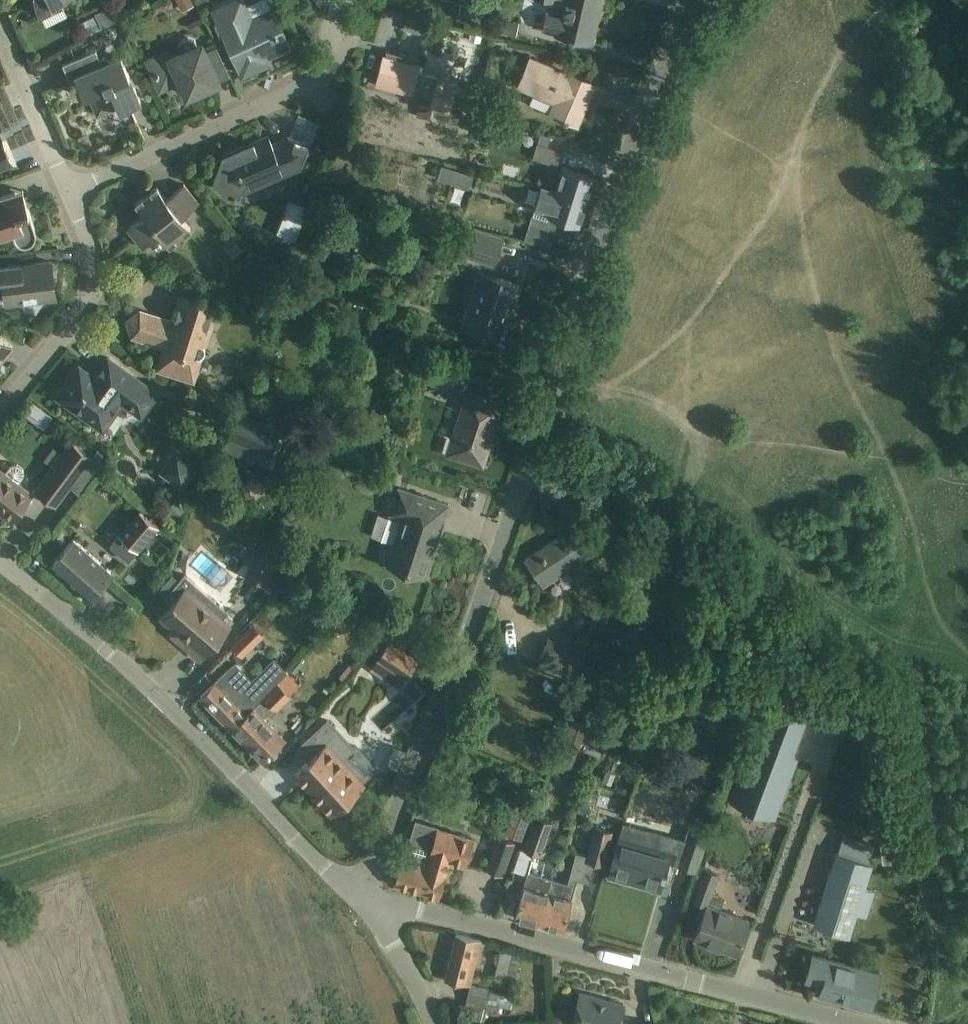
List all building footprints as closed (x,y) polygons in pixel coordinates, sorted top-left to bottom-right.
[(36,7),(39,16),(63,4),(61,1),(63,0),(34,0),(36,7)] [(212,7),(234,56),(242,75),(262,66),(259,60),(289,46),(273,10),(268,0),(264,0),(245,8),(242,0),(227,0),(212,7)] [(591,42),(591,41),(586,40),(593,9),(599,10),(601,0),(553,0),(549,13),(547,12),(542,29),(555,32),(555,34),(569,37),(569,38),(572,39),(573,38),(591,42)] [(92,14),(98,27),(117,19),(111,6),(92,14)] [(217,81),(216,78),(201,45),(197,46),(195,40),(188,38),(181,41),(178,47),(181,54),(171,58),(169,53),(150,62),(161,87),(179,78),(187,95),(202,88),(203,90),(204,90),(206,90),(207,90),(208,89),(209,86),(209,85),(217,81)] [(95,50),(81,57),(62,65),(69,80),(75,78),(83,97),(88,95),(97,115),(118,106),(120,112),(141,103),(121,56),(109,62),(108,59),(103,57),(99,59),(95,50)] [(418,73),(420,65),(418,65),(419,60),(420,60),(420,59),(386,50),(386,51),(387,52),(385,56),(383,56),(376,84),(412,94),(413,93),(432,98),(430,106),(469,116),(477,87),(438,77),(437,78),(418,73)] [(569,76),(533,62),(521,90),(558,105),(553,117),(581,128),(588,111),(585,109),(594,86),(569,76)] [(212,182),(231,190),(238,193),(272,177),(277,178),(286,174),(288,170),(300,165),(308,145),(288,138),(272,145),(264,142),(263,139),(222,157),(212,182)] [(11,162),(2,142),(0,143),(0,166),(11,162)] [(533,157),(556,165),(560,151),(537,144),(533,157)] [(594,176),(562,166),(555,189),(587,199),(594,176)] [(199,203),(196,200),(184,184),(166,198),(157,186),(150,191),(150,199),(142,198),(136,203),(145,215),(127,229),(142,247),(160,234),(169,245),(190,228),(181,217),(199,203)] [(587,199),(555,189),(541,185),(534,209),(579,224),(587,199)] [(15,192),(0,197),(0,240),(13,236),(15,241),(17,243),(19,245),(21,246),(24,246),(26,246),(28,245),(27,243),(29,242),(31,240),(32,239),(33,237),(33,234),(33,233),(32,230),(35,229),(22,190),(15,192)] [(528,228),(552,236),(556,222),(533,214),(528,228)] [(465,255),(494,264),(502,239),(473,229),(465,255)] [(4,284),(7,303),(54,297),(50,261),(32,264),(32,266),(21,267),(21,265),(0,268),(0,285),(4,284)] [(463,327),(482,333),(501,339),(510,312),(506,311),(514,285),(518,287),(519,284),(481,272),(463,327)] [(167,371),(184,376),(185,373),(195,373),(216,308),(181,297),(178,307),(174,309),(173,312),(175,316),(177,317),(175,322),(140,311),(128,320),(127,322),(132,336),(165,347),(160,362),(168,368),(167,371)] [(2,356),(3,357),(13,346),(0,335),(0,358),(2,356)] [(157,393),(124,369),(108,357),(88,385),(74,374),(57,396),(99,426),(105,425),(122,402),(141,415),(157,393)] [(428,381),(463,393),(468,378),(433,366),(428,381)] [(448,454),(463,459),(482,465),(502,404),(467,393),(448,454)] [(71,442),(35,490),(55,505),(70,486),(80,493),(101,464),(71,442)] [(176,450),(161,471),(182,487),(197,465),(176,450)] [(5,474),(0,470),(0,512),(12,521),(32,494),(18,483),(22,477),(24,473),(23,469),(17,465),(13,465),(10,467),(5,474)] [(387,565),(405,571),(424,577),(448,504),(398,488),(390,513),(402,518),(393,545),(386,548),(384,557),(387,564),(387,565)] [(110,545),(128,561),(158,526),(140,511),(110,545)] [(597,548),(589,537),(578,520),(560,532),(562,534),(526,559),(543,584),(597,548)] [(73,539),(63,550),(50,565),(89,599),(112,573),(73,539)] [(270,547),(248,572),(264,585),(285,560),(270,547)] [(165,597),(172,603),(160,616),(176,630),(177,628),(190,639),(185,645),(201,659),(229,625),(222,619),(228,612),(184,574),(165,597)] [(525,642),(534,639),(527,620),(518,623),(525,642)] [(548,641),(550,637),(549,637),(541,656),(578,671),(586,652),(585,652),(583,655),(548,641)] [(378,659),(405,677),(416,660),(389,643),(378,659)] [(222,676),(205,692),(201,696),(231,728),(250,710),(249,709),(287,673),(277,663),(242,697),(222,676)] [(300,687),(287,673),(249,709),(250,710),(231,728),(262,761),(284,740),(262,718),(271,710),(273,712),(300,687)] [(767,705),(732,800),(774,816),(796,759),(790,757),(805,719),(767,705)] [(554,766),(570,772),(588,724),(572,717),(554,766)] [(294,773),(330,813),(363,783),(341,759),(353,749),(327,721),(298,748),(309,759),(294,773)] [(523,849),(541,855),(552,822),(535,816),(523,849)] [(404,850),(394,883),(428,893),(432,894),(438,896),(449,859),(465,864),(470,845),(472,838),(437,828),(438,828),(415,821),(407,851),(404,850)] [(586,861),(596,864),(604,866),(613,832),(596,827),(588,855),(586,861)] [(689,828),(678,863),(695,869),(706,833),(689,828)] [(487,868),(502,873),(513,841),(498,836),(487,868)] [(656,839),(653,851),(620,841),(610,876),(629,881),(630,877),(660,886),(672,844),(671,841),(669,838),(662,836),(659,837),(656,839)] [(548,892),(539,924),(563,930),(571,898),(577,879),(590,883),(596,864),(586,861),(588,855),(576,852),(568,882),(552,878),(548,892)] [(820,904),(814,923),(845,933),(852,912),(865,916),(873,892),(860,888),(869,863),(837,852),(820,904)] [(710,896),(719,874),(703,868),(692,898),(707,904),(694,937),(735,953),(748,919),(720,909),(723,901),(710,896)] [(515,917),(539,924),(548,892),(552,878),(528,871),(524,885),(515,917)] [(481,940),(456,934),(445,980),(469,986),(481,940)] [(500,950),(493,980),(513,984),(519,955),(500,950)] [(820,992),(871,1006),(879,973),(813,955),(806,979),(823,983),(820,992)] [(488,1002),(491,991),(469,986),(464,1006),(474,1009),(471,1019),(484,1022),(486,1011),(498,1014),(500,1005),(488,1002)] [(624,1004),(609,1000),(609,1001),(598,999),(598,997),(580,993),(572,1023),(618,1023),(624,1004)]
